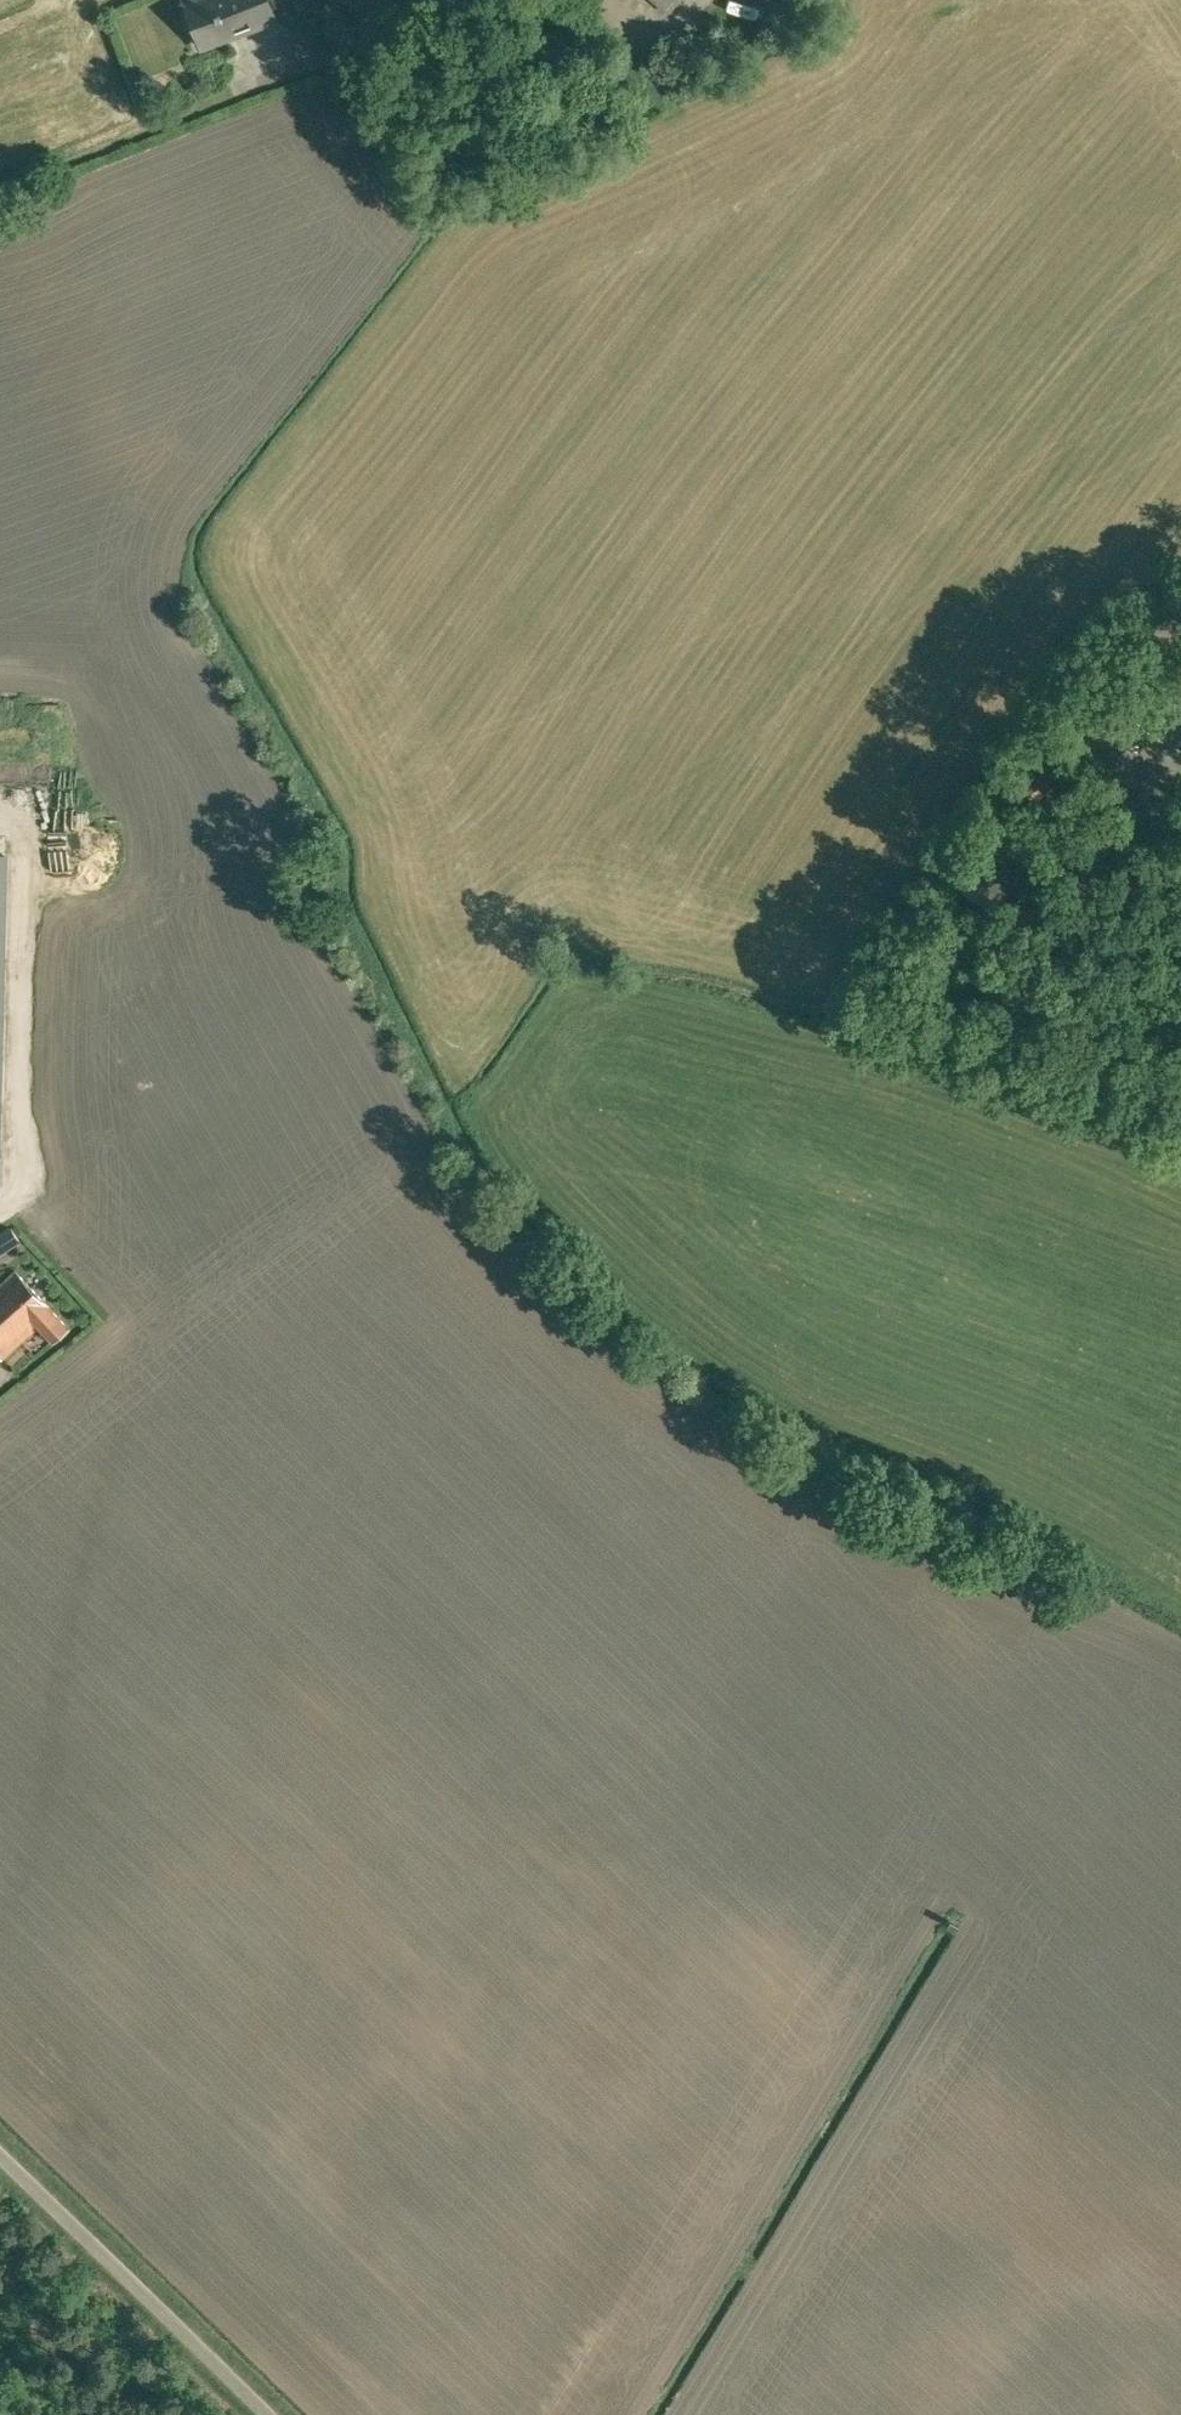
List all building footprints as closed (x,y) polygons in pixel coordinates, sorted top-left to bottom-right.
[(275,17),(268,0),(185,0),(199,36),(225,26),(229,35),(275,17)] [(667,13),(679,0),(653,0),(667,13)] [(1135,608),(1145,641),(1180,631),(1180,594),(1135,608)] [(1029,859),(992,835),(964,878),(1001,902),(1029,859)] [(42,1048),(41,1031),(23,1032),(24,1049),(42,1048)] [(67,1328),(16,1271),(0,1286),(0,1358),(0,1359),(38,1326),(52,1342),(67,1328)]
